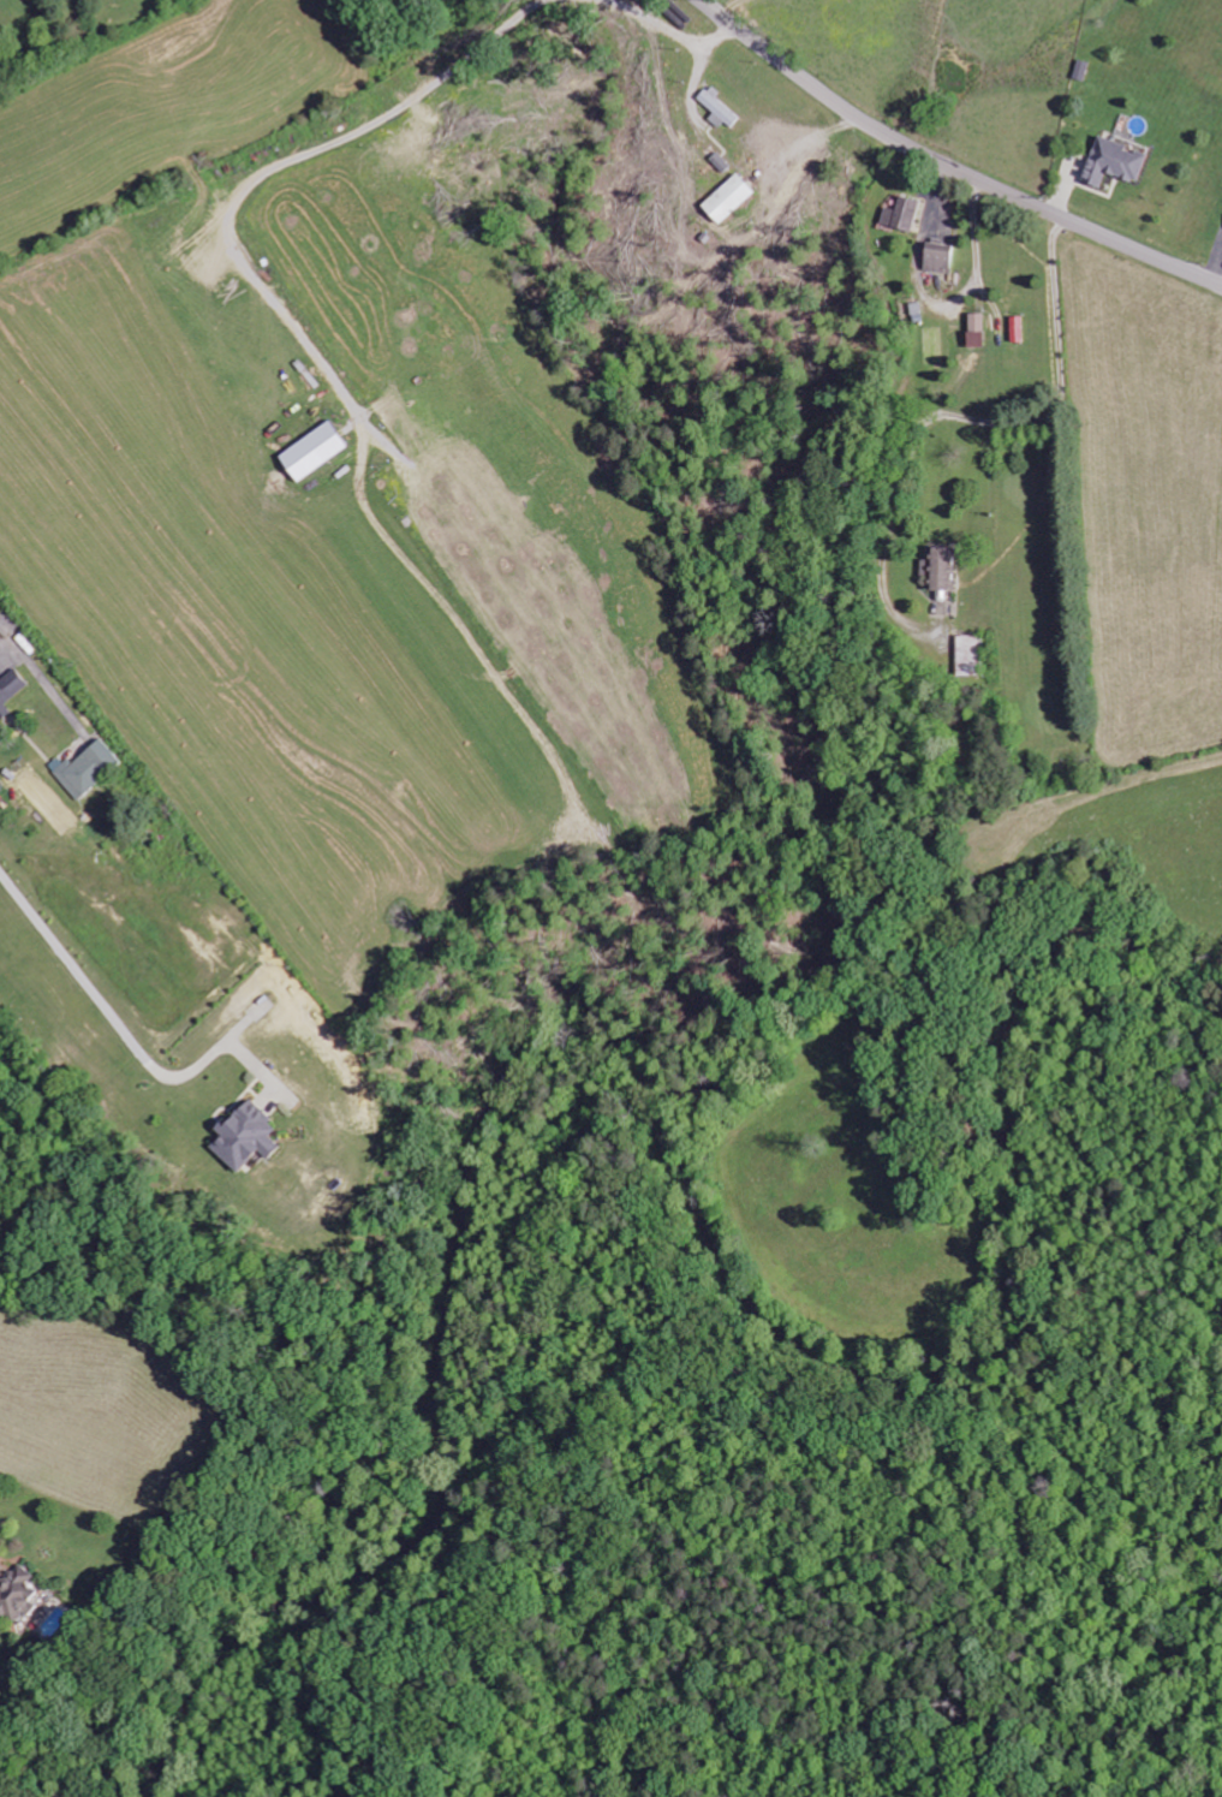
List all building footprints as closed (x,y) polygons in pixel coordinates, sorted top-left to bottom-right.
[(1074,79),(1085,81),(1089,62),(1078,60),(1074,79)] [(740,118),(707,88),(699,98),(715,113),(710,118),(726,133),(740,118)] [(1137,184),(1148,155),(1136,151),(1099,137),(1082,180),(1101,187),(1107,172),(1137,184)] [(754,191),(743,180),(735,187),(736,188),(723,199),(719,195),(714,200),(728,215),(754,191)] [(897,210),(885,207),(881,225),(914,232),(920,200),(899,196),(897,210)] [(951,273),(953,245),(926,244),(924,271),(951,273)] [(985,314),(969,314),(968,347),(984,348),(985,314)] [(278,455),(295,482),(348,449),(331,422),(278,455)] [(955,549),(933,548),(932,560),(923,560),(922,574),(931,574),(931,591),(954,591),(955,549)] [(957,636),(958,677),(983,676),(983,636),(957,636)] [(10,713),(4,704),(27,686),(14,669),(0,680),(0,721),(10,713)] [(52,774),(78,802),(120,761),(99,739),(72,765),(67,759),(52,774)] [(258,1151),(268,1160),(279,1147),(269,1138),(278,1128),(248,1100),(217,1133),(221,1137),(210,1149),(237,1174),(258,1151)] [(29,1599),(38,1591),(29,1582),(34,1577),(19,1561),(0,1579),(0,1616),(1,1617),(6,1612),(17,1623),(35,1606),(29,1599)]
